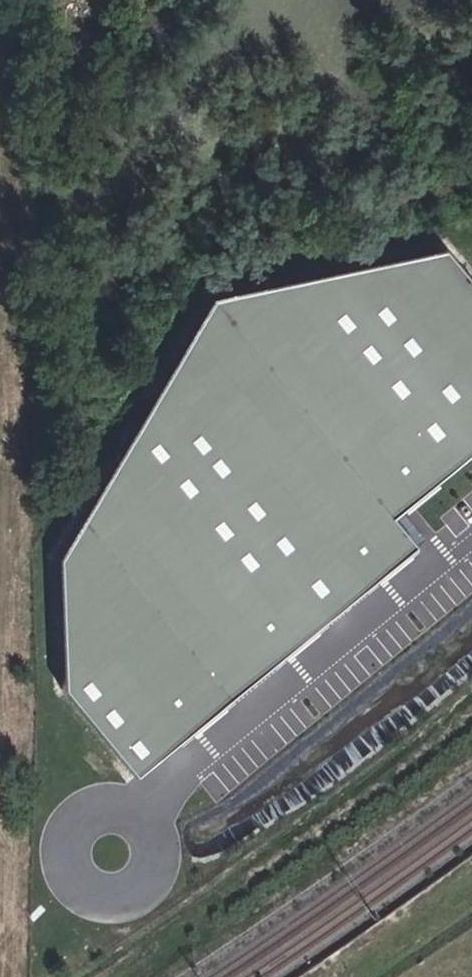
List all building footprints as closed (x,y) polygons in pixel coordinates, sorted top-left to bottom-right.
[(136,776),(414,548),(387,516),(471,446),(471,286),(442,250),(210,299),(58,558),(65,690),(136,776)]
